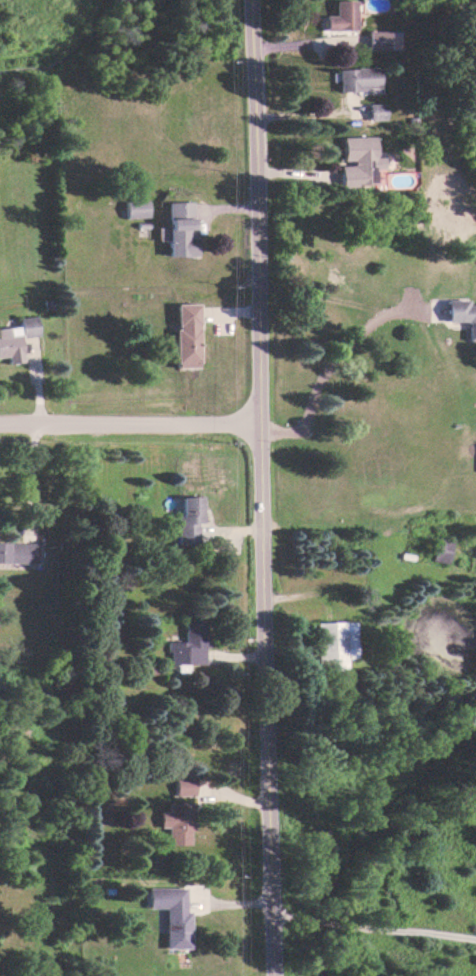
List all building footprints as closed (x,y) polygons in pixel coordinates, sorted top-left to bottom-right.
[(328,0),(328,15),(318,15),(318,30),(349,30),(349,0),(340,0),(328,0)] [(382,48),(382,31),(360,32),(361,48),(382,48)] [(331,90),(370,89),(370,67),(331,68),(331,90)] [(361,120),(377,119),(376,104),(360,105),(361,120)] [(334,137),(334,160),(343,159),(344,165),(331,166),(332,189),(351,189),(351,184),(367,183),(366,136),(334,137)] [(145,200),(123,201),(123,218),(146,217),(145,200)] [(186,201),(162,202),(164,256),(192,255),(191,236),(187,236),(186,201)] [(194,303),(170,304),(172,368),(195,367),(194,303)] [(36,335),(33,315),(15,318),(18,337),(36,335)] [(3,356),(4,364),(20,361),(14,325),(0,327),(0,356),(3,356)] [(173,514),(174,544),(194,543),(194,523),(199,522),(198,495),(177,495),(178,514),(173,514)] [(444,563),(449,540),(433,537),(428,560),(444,563)] [(0,543),(0,562),(32,562),(33,543),(0,543)] [(202,664),(203,619),(182,619),(182,641),(167,641),(166,665),(181,665),(181,664),(202,664)] [(342,668),(342,658),(353,657),(352,621),(312,622),(313,669),(342,668)] [(172,795),(191,795),(191,777),(172,777),(172,795)] [(164,827),(163,844),(187,845),(188,803),(164,802),(164,811),(156,811),(156,827),(164,827)] [(161,908),(162,948),(186,948),(186,911),(182,911),(181,887),(144,888),(145,908),(161,908)]
